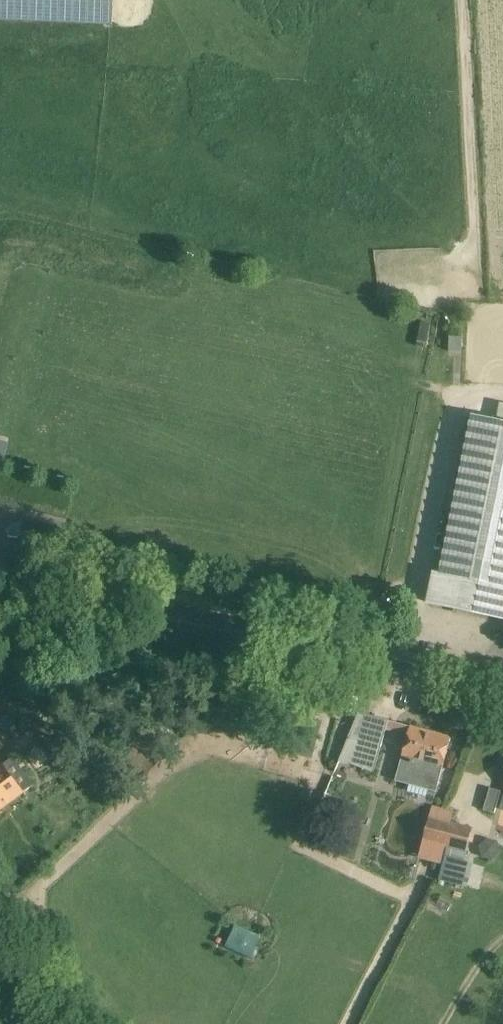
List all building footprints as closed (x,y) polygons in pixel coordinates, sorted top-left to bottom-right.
[(10,17),(11,0),(0,0),(0,17),(10,17)] [(10,17),(108,21),(109,0),(11,0),(10,17)] [(472,415),(439,574),(434,573),(428,602),(502,618),(502,421),(496,420),(472,415)] [(4,461),(9,443),(0,440),(0,460),(4,461)] [(358,713),(339,763),(375,773),(389,721),(358,713)] [(452,737),(411,725),(396,780),(437,792),(452,737)] [(0,766),(0,809),(22,792),(1,765),(0,766)] [(489,787),(482,812),(493,815),(500,791),(489,787)] [(455,813),(432,807),(419,858),(442,864),(438,881),(465,888),(471,864),(463,862),(472,827),(452,822),(455,813)] [(228,946),(254,956),(263,934),(237,923),(228,946)]
